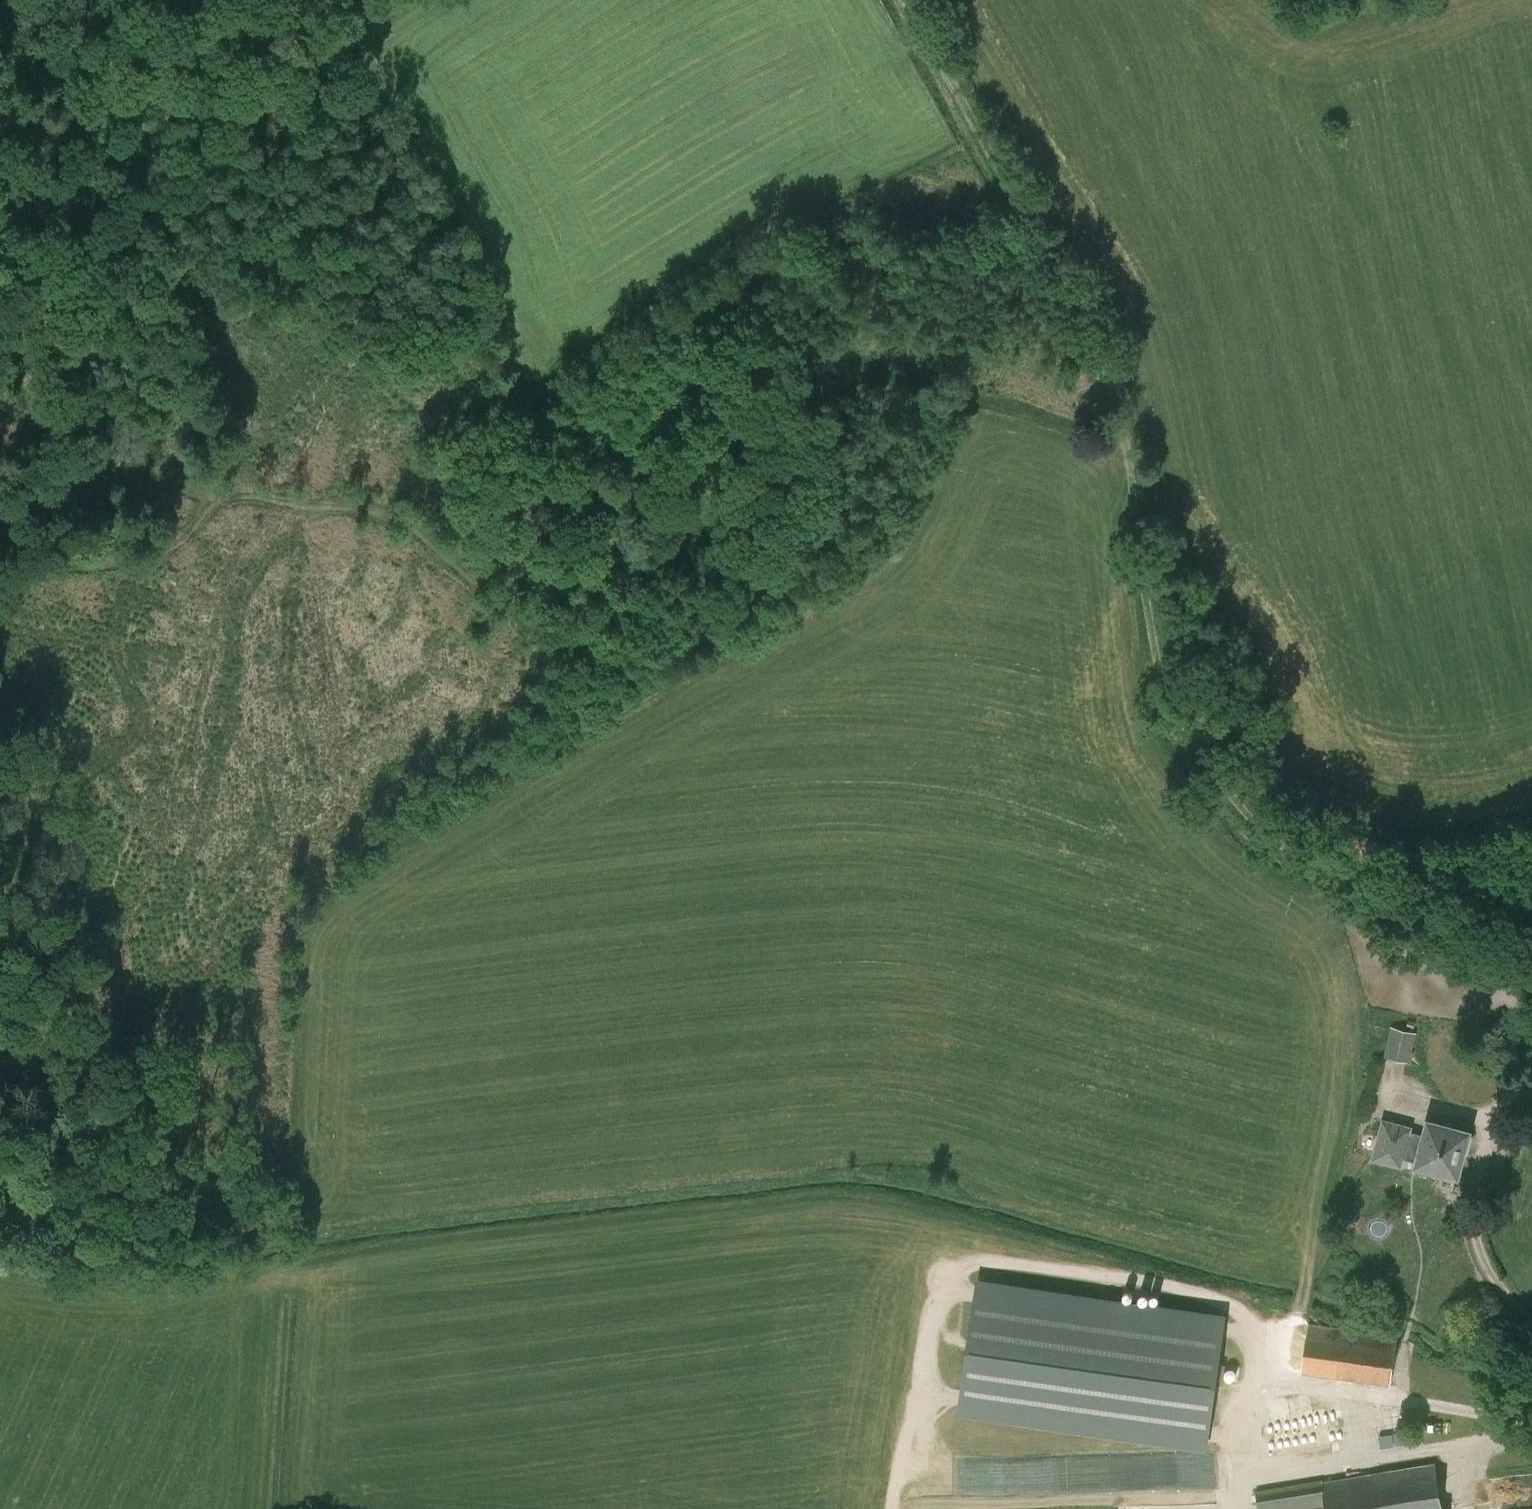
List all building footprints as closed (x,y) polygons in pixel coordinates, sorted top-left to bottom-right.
[(1391,1026),(1384,1056),(1410,1062),(1417,1031),(1391,1026)] [(1384,1122),(1374,1158),(1399,1165),(1409,1129),(1384,1122)] [(1418,1162),(1455,1173),(1466,1133),(1429,1122),(1418,1162)] [(1204,1446),(1225,1322),(980,1282),(959,1406),(1204,1446)] [(1310,1324),(1302,1371),(1390,1384),(1398,1336),(1310,1324)] [(1322,1480),(1256,1491),(1259,1508),(1441,1508),(1434,1463),(1323,1482),(1322,1480)]
